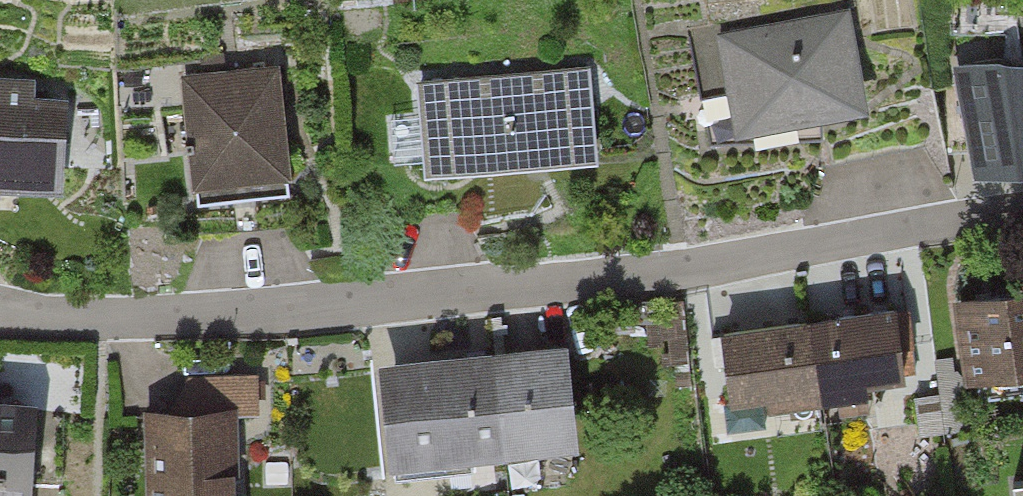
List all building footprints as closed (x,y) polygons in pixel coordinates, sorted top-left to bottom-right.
[(713,28),(731,130),(866,106),(849,5),(713,28)] [(950,63),(971,168),(1018,158),(1022,158),(1022,53),(1006,50),(950,63)] [(413,75),(417,169),(591,162),(587,67),(413,75)] [(191,194),(278,191),(274,69),(187,72),(191,194)] [(49,185),(54,92),(0,89),(0,183),(49,185)] [(963,374),(1022,369),(1022,297),(957,302),(963,374)] [(716,328),(724,403),(900,383),(892,309),(716,328)] [(373,358),(380,462),(566,449),(558,345),(373,358)] [(29,402),(0,400),(0,495),(22,495),(29,402)] [(140,411),(141,495),(234,495),(233,411),(140,411)]
